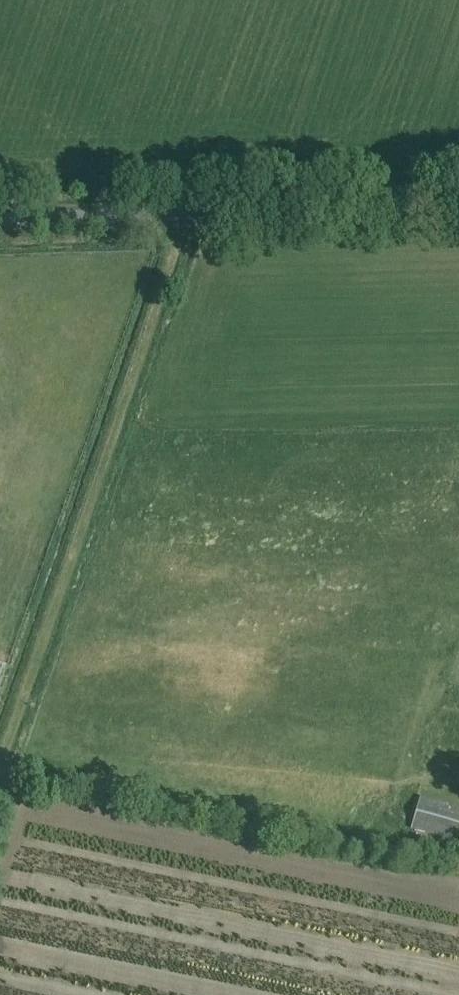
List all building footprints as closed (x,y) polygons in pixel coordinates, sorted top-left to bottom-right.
[(419,797),(410,831),(458,846),(458,810),(419,797)]
